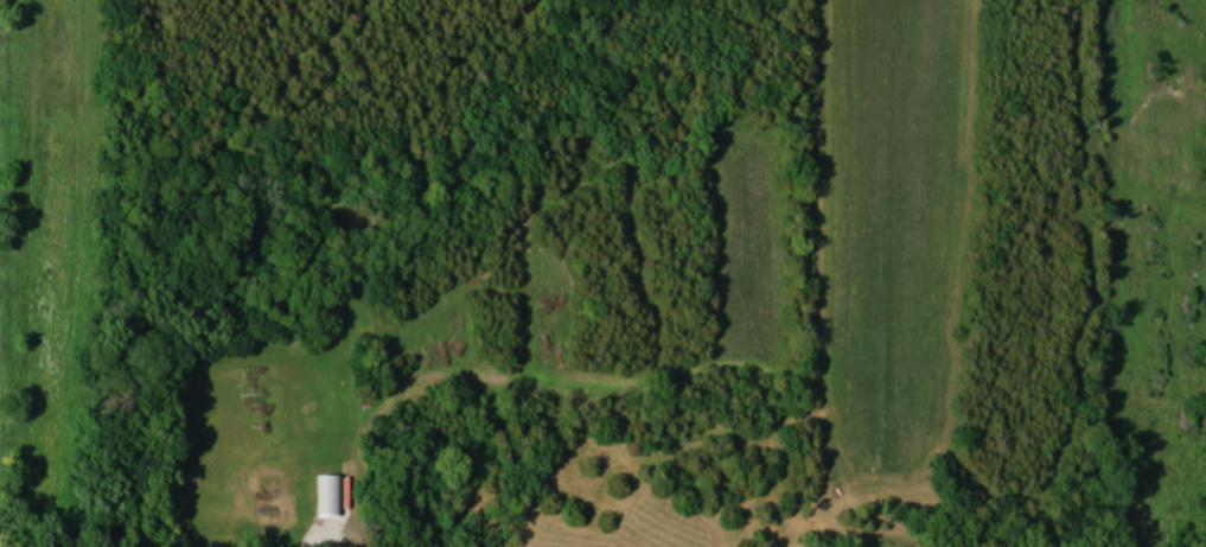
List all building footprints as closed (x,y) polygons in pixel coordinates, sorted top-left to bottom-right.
[(339,473),(316,473),(316,514),(339,514),(339,473)]
